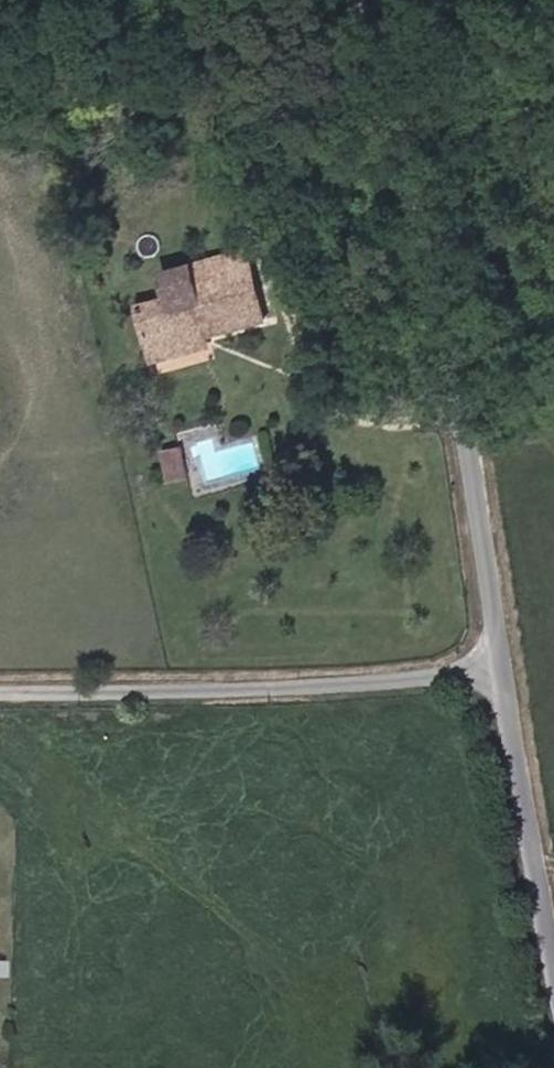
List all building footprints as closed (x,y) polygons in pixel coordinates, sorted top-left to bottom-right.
[(262,276),(254,243),(217,252),(224,286),(262,276)] [(270,311),(262,276),(224,286),(217,252),(170,264),(175,288),(179,302),(149,309),(156,339),(270,311)] [(179,302),(175,288),(146,295),(149,309),(179,302)] [(160,352),(273,325),(270,311),(156,339),(160,352)] [(193,471),(185,438),(167,442),(175,475),(193,471)]
